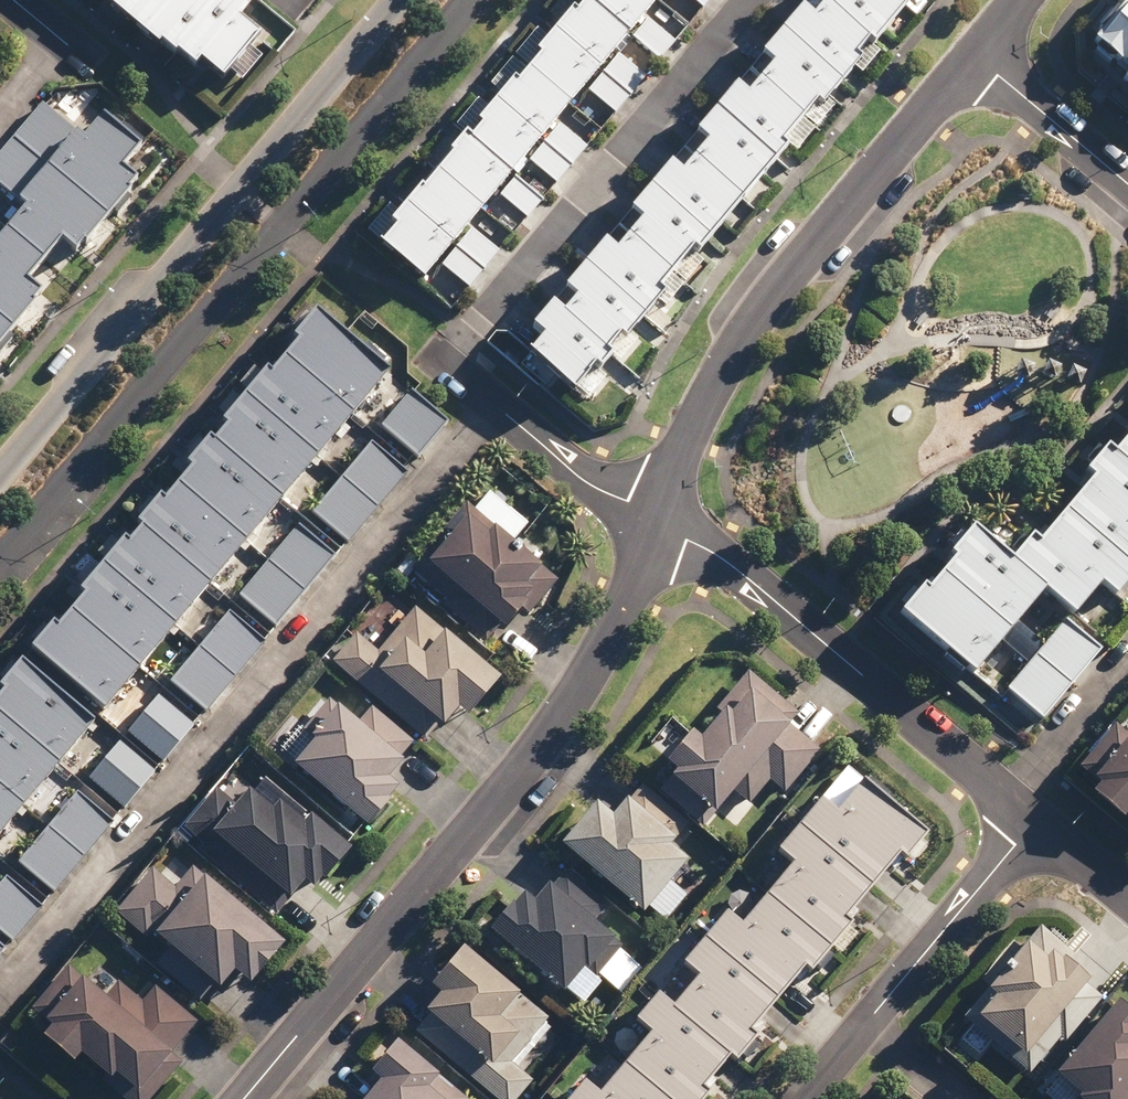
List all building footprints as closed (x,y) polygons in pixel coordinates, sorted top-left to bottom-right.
[(155,59),(161,52),(186,74),(193,67),(215,86),(253,42),(231,23),(250,0),(249,0),(85,0),(155,59)] [(585,4),(577,14),(570,9),(529,57),(534,61),(517,82),(511,77),(472,124),(477,129),(466,142),(458,135),(447,149),(454,155),(377,246),(417,279),(434,259),(471,290),(505,249),(471,221),(495,192),(529,220),(545,200),(513,172),(528,154),(559,181),(591,143),(559,117),(586,85),(621,114),(651,78),(619,51),(630,38),(660,63),(679,40),(646,13),(658,0),(580,0),(585,4)] [(799,2),(808,9),(795,24),(787,17),(747,65),(755,71),(729,103),(721,96),(682,144),(692,152),(667,182),(654,171),(611,222),(622,231),(598,260),(587,251),(548,298),(558,306),(547,319),(531,305),(506,335),(521,348),(512,359),(559,398),(579,373),(584,377),(595,364),(592,361),(605,344),(609,347),(648,300),(643,296),(675,258),(682,264),(773,153),(768,148),(798,111),(806,117),(846,68),(839,62),(850,48),(858,54),(902,0),(800,0),(799,2)] [(1077,49),(1104,72),(1108,67),(1120,77),(1111,88),(1127,103),(1127,0),(1118,0),(1077,49)] [(160,138),(120,106),(99,131),(93,126),(88,132),(48,99),(0,157),(0,182),(34,210),(7,241),(0,235),(0,356),(59,285),(46,274),(78,236),(93,248),(155,174),(141,162),(160,138)] [(406,367),(332,304),(302,334),(312,343),(290,365),(285,360),(235,410),(247,421),(235,433),(232,430),(203,458),(208,464),(178,494),(176,492),(153,515),(161,523),(147,537),(142,532),(92,581),(102,591),(50,642),(168,760),(203,726),(169,692),(180,681),(211,712),(272,641),(234,609),(248,593),(283,623),(343,554),(307,524),(319,509),(357,542),(416,474),(378,441),(390,426),(427,458),(456,424),(399,375),(406,367)] [(1109,414),(1127,430),(1106,455),(1085,437),(1060,467),(1082,485),(1026,551),(1019,545),(1000,567),(962,535),(938,563),(942,567),(917,596),(909,589),(884,619),(959,683),(972,668),(1036,722),(1094,653),(1060,625),(1092,588),(1107,601),(1127,576),(1127,392),(1109,414)] [(448,601),(494,647),(503,638),(524,659),(533,649),(513,629),(550,591),(540,581),(552,569),(533,550),(539,544),(527,532),(536,524),(496,484),(417,563),(420,566),(452,597),(448,601)] [(453,637),(420,608),(383,650),(364,633),(341,658),(433,739),(452,717),(459,724),(475,706),(481,712),(512,676),(459,630),(453,637)] [(39,654),(16,680),(24,687),(11,702),(6,698),(0,705),(0,923),(20,940),(51,903),(20,876),(31,863),(63,891),(123,821),(96,796),(105,786),(128,808),(162,772),(126,739),(119,747),(101,730),(110,720),(39,654)] [(780,795),(815,753),(785,728),(794,717),(744,676),(709,712),(717,719),(693,743),(669,719),(646,743),(667,764),(659,773),(665,778),(651,792),(694,834),(748,768),(780,795)] [(335,696),(291,748),(381,824),(414,785),(401,774),(418,755),(412,750),(418,742),(377,707),(368,717),(353,704),(349,708),(335,696)] [(1114,718),(1076,761),(1097,780),(1090,787),(1121,815),(1127,807),(1127,808),(1127,731),(1114,718)] [(842,766),(760,861),(779,877),(731,933),(715,919),(668,974),(684,987),(663,1011),(646,996),(621,1024),(638,1039),(587,1098),(694,1098),(689,1095),(715,1064),(722,1071),(745,1045),(737,1039),(791,976),(797,981),(844,932),(832,921),(886,865),(892,871),(921,842),(842,766)] [(261,783),(256,788),(244,777),(230,794),(222,786),(191,823),(212,842),(206,849),(285,915),(316,878),(326,886),(361,844),(324,813),(318,820),(293,799),(288,806),(261,783)] [(586,807),(549,850),(632,922),(644,908),(659,921),(677,900),(661,886),(677,867),(660,853),(684,826),(638,786),(619,808),(617,806),(604,821),(586,807)] [(264,981),(297,942),(218,873),(214,878),(201,867),(196,873),(179,858),(166,872),(160,867),(122,911),(153,938),(161,930),(175,942),(160,959),(208,1000),(225,980),(231,985),(247,967),(264,981)] [(508,896),(474,932),(552,1004),(563,992),(577,1004),(596,984),(583,972),(606,947),(587,929),(603,912),(562,874),(542,895),(539,892),(522,910),(508,896)] [(1069,959),(1032,930),(957,1025),(1011,1068),(1078,983),(1061,969),(1069,959)] [(14,949),(0,937),(0,966),(14,949)] [(408,1036),(485,1098),(513,1098),(526,1083),(513,1072),(550,1027),(456,950),(421,993),(432,1002),(417,1019),(420,1022),(408,1036)] [(42,1005),(61,1027),(54,1035),(80,1061),(92,1051),(117,1080),(114,1082),(129,1098),(155,1098),(149,1091),(187,1049),(182,1046),(203,1023),(163,987),(147,1005),(104,966),(92,980),(77,966),(42,1005)] [(1108,1005),(1040,1080),(1047,1087),(1039,1097),(1041,1098),(1127,1098),(1127,1022),(1108,1005)] [(387,1045),(362,1077),(373,1086),(362,1098),(457,1098),(387,1045)] [(571,1086),(560,1098),(586,1098),(571,1086)]
